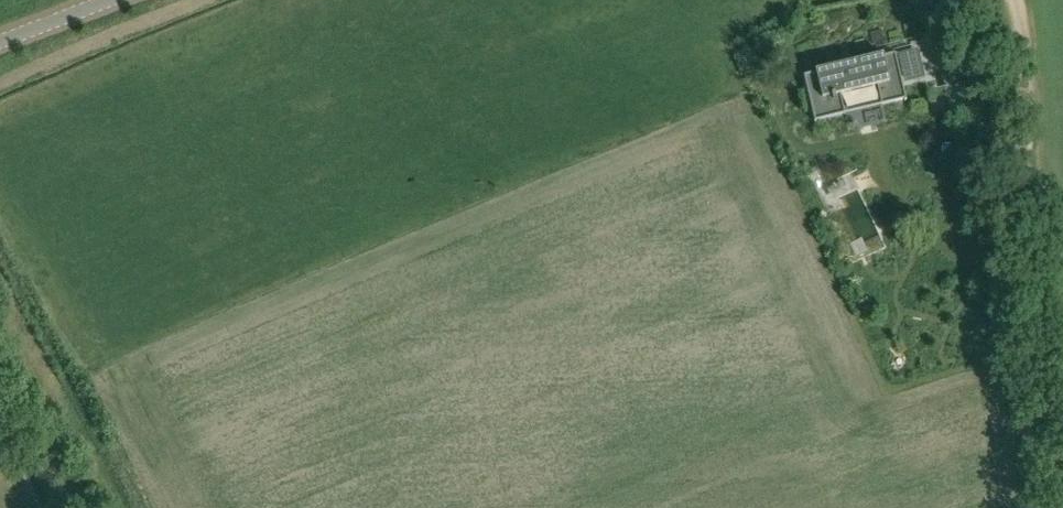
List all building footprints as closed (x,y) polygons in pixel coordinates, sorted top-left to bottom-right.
[(846,70),(845,66),(803,76),(815,122),(816,122),(815,120),(843,113),(838,94),(877,85),(882,104),(904,98),(905,101),(906,100),(895,54),(854,64),(855,68),(846,70)]
